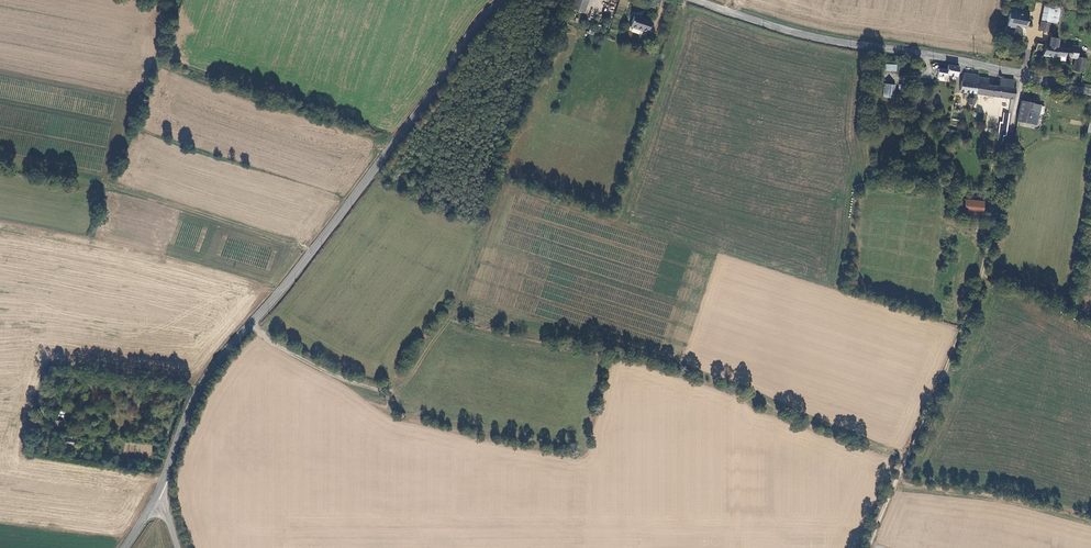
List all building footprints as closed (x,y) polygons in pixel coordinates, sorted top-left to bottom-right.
[(587,0),(574,0),(571,8),(583,13),(588,0),(587,0)] [(1043,3),(1040,21),(1050,22),(1058,24),(1061,7),(1043,3)] [(1030,14),(1016,11),(1016,13),(1011,12),(1008,29),(1016,30),(1017,25),(1027,27),(1030,14)] [(651,21),(633,16),(629,28),(647,34),(651,21)] [(1048,32),(1050,22),(1040,21),(1039,30),(1048,32)] [(1047,47),(1057,48),(1057,43),(1058,39),(1057,39),(1058,34),(1055,34),(1050,32),(1049,38),(1048,44),(1047,47)] [(1055,56),(1066,58),(1068,45),(1064,44),(1062,44),(1057,43),(1057,48),(1047,47),(1048,44),(1045,44),(1044,45),(1037,44),(1035,51),(1034,51),(1033,55),(1043,56),(1046,57),(1054,58),(1055,56)] [(1073,71),(1083,73),(1086,58),(1077,57),(1078,52),(1079,47),(1075,46),(1072,45),(1068,45),(1066,58),(1074,59),(1073,71)] [(946,76),(957,78),(958,67),(947,65),(947,70),(941,69),(937,69),(937,76),(945,77),(946,76)] [(963,80),(962,80),(961,81),(960,92),(973,93),(974,94),(976,94),(978,77),(979,76),(979,75),(964,73),(963,80)] [(1014,80),(1000,78),(999,86),(988,85),(989,79),(978,77),(976,94),(1012,100),(1014,99),(1015,88),(1013,88),(1013,86),(1014,80)] [(893,99),(895,85),(884,83),(882,97),(893,99)] [(974,105),(976,94),(974,94),(973,93),(972,98),(969,97),(968,104),(974,105)] [(1026,102),(1022,101),(1017,121),(1037,125),(1042,105),(1026,102)] [(995,144),(1005,145),(1009,113),(1003,112),(1002,122),(999,121),(995,144)] [(982,215),(984,201),(965,200),(960,199),(959,210),(963,210),(963,213),(982,215)] [(152,454),(152,445),(140,445),(140,454),(152,454)]
